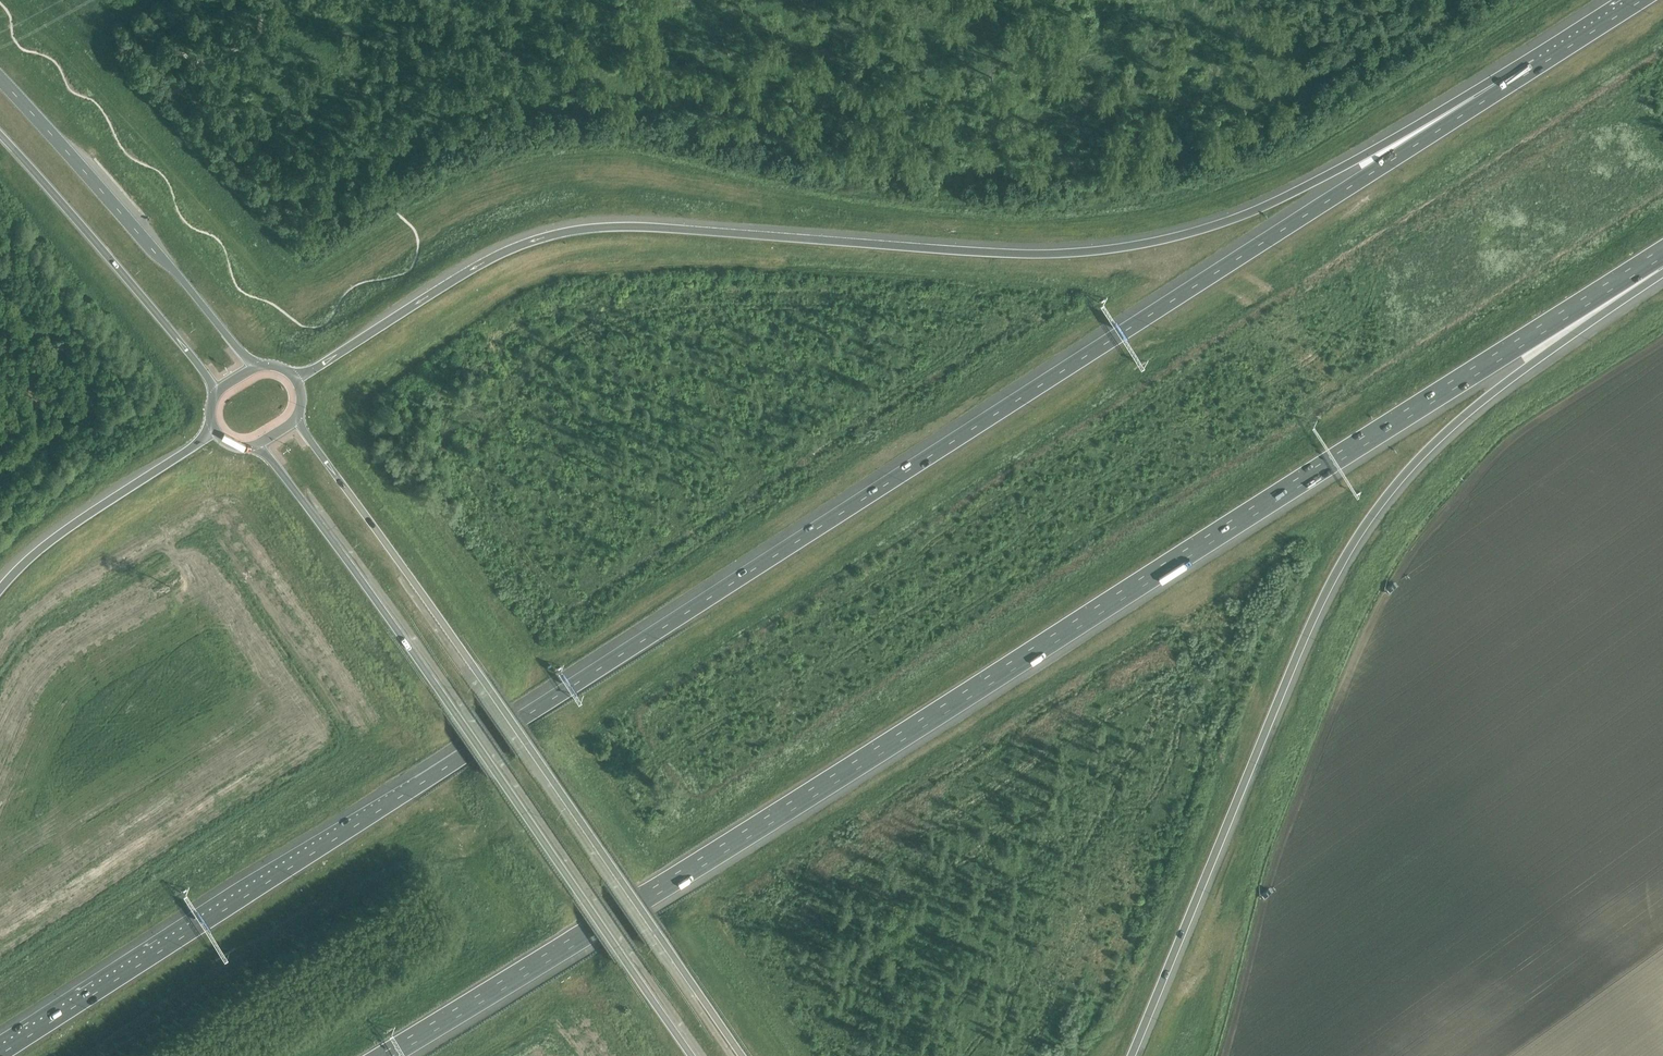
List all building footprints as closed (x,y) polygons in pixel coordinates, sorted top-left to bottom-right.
[(1116,327),(1090,341),(1094,348),(1119,334),(1116,327)]
